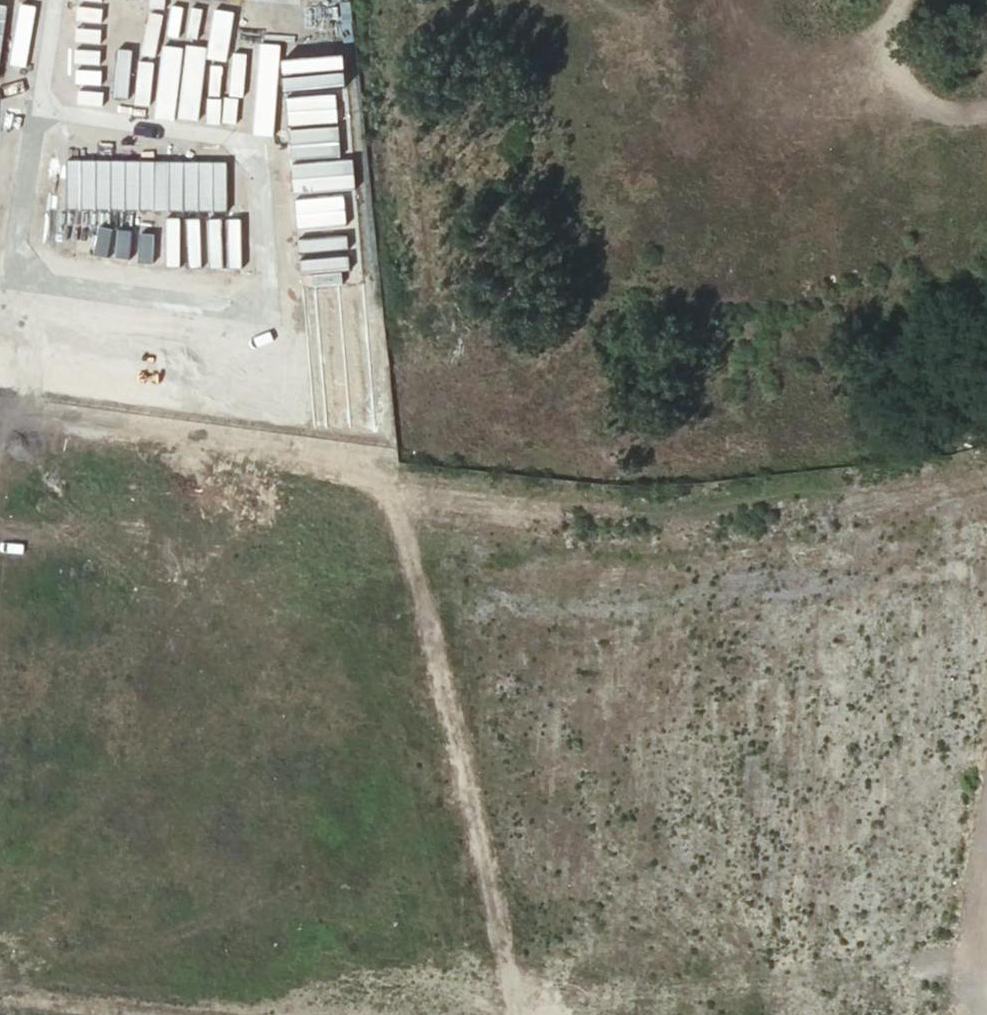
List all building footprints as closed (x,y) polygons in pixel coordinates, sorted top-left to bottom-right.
[(310,81),(312,33),(240,29),(238,78),(310,81)] [(317,83),(347,85),(349,35),(319,33),(317,83)]
